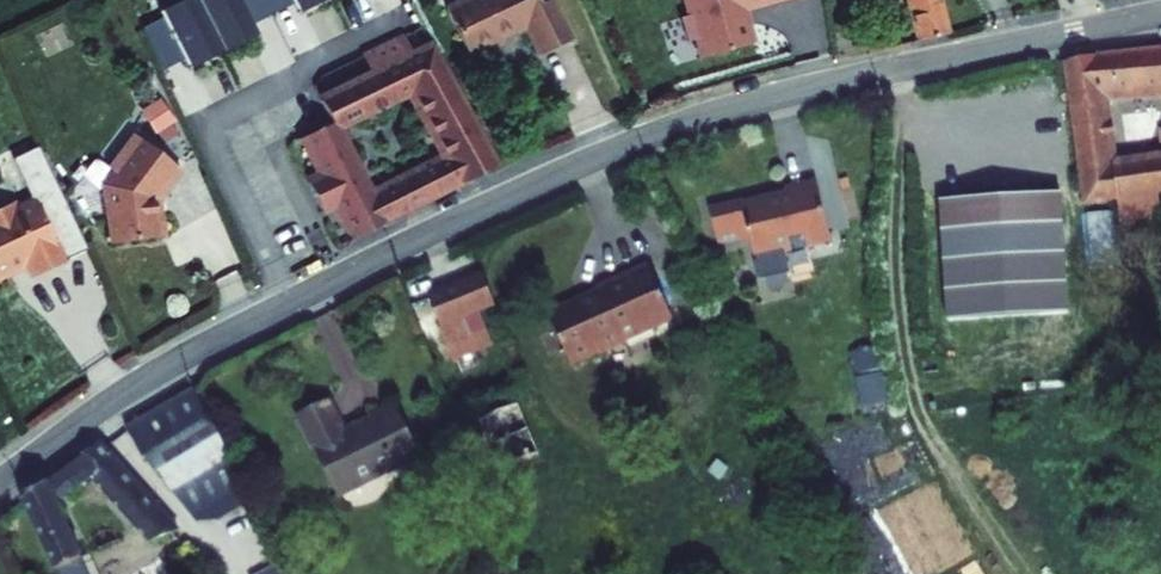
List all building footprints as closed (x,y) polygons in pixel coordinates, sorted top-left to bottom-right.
[(194,0),(173,0),(157,8),(160,16),(138,27),(153,60),(177,48),(186,66),(219,49),(194,0)] [(219,49),(251,33),(243,15),(266,4),(264,0),(194,0),(219,49)] [(297,10),(317,0),(292,0),(297,10)] [(453,6),(478,55),(511,38),(507,32),(522,24),(524,27),(533,23),(547,50),(578,35),(561,0),(464,0),(453,6)] [(689,2),(681,4),(688,28),(696,26),(702,45),(754,30),(746,0),(688,0),(689,2)] [(925,34),(954,27),(947,0),(916,0),(925,34)] [(376,50),(386,70),(412,58),(402,37),(376,50)] [(1105,48),(1071,58),(1091,200),(1121,195),(1160,189),(1160,157),(1116,162),(1108,93),(1160,90),(1160,46),(1105,48)] [(449,151),(413,170),(426,196),(496,160),(434,47),(412,58),(386,70),(323,100),(326,106),(320,109),(314,126),(316,130),(304,137),(323,172),(308,180),(321,204),(336,196),(355,231),(409,205),(395,178),(371,191),(336,126),(417,90),(449,151)] [(163,187),(167,190),(187,162),(140,127),(115,161),(119,165),(110,179),(118,236),(170,230),(166,204),(162,204),(160,191),(163,187)] [(43,138),(26,147),(30,155),(22,159),(38,193),(19,203),(16,196),(0,204),(0,274),(17,265),(16,262),(32,255),(39,270),(70,254),(69,253),(93,241),(43,138)] [(30,155),(26,147),(18,151),(22,159),(30,155)] [(413,170),(395,178),(409,205),(426,196),(413,170)] [(779,199),(757,204),(775,252),(782,250),(782,253),(805,243),(821,250),(834,247),(819,182),(785,188),(785,193),(778,194),(779,199)] [(1121,195),(1126,224),(1160,218),(1160,189),(1121,195)] [(778,194),(755,200),(757,204),(779,199),(778,194)] [(753,256),(775,252),(757,204),(742,207),(741,202),(740,199),(707,206),(715,241),(747,233),(753,256)] [(782,253),(783,258),(821,250),(805,243),(782,253)] [(554,308),(574,352),(583,355),(605,346),(606,348),(633,337),(632,335),(661,322),(660,319),(677,310),(654,258),(603,281),(608,292),(590,300),(587,293),(554,308)] [(497,295),(486,266),(428,288),(452,351),(476,342),(470,328),(487,321),(480,302),(497,295)] [(880,344),(852,351),(866,407),(894,400),(880,344)] [(325,396),(294,410),(332,494),(417,455),(395,405),(341,429),(325,396)] [(523,401),(483,415),(500,462),(540,448),(523,401)] [(242,489),(207,412),(145,451),(190,514),(242,489)] [(175,530),(99,441),(45,484),(48,490),(23,502),(52,564),(77,552),(53,501),(88,472),(153,548),(175,530)] [(58,567),(61,573),(102,573),(92,552),(58,567)]
